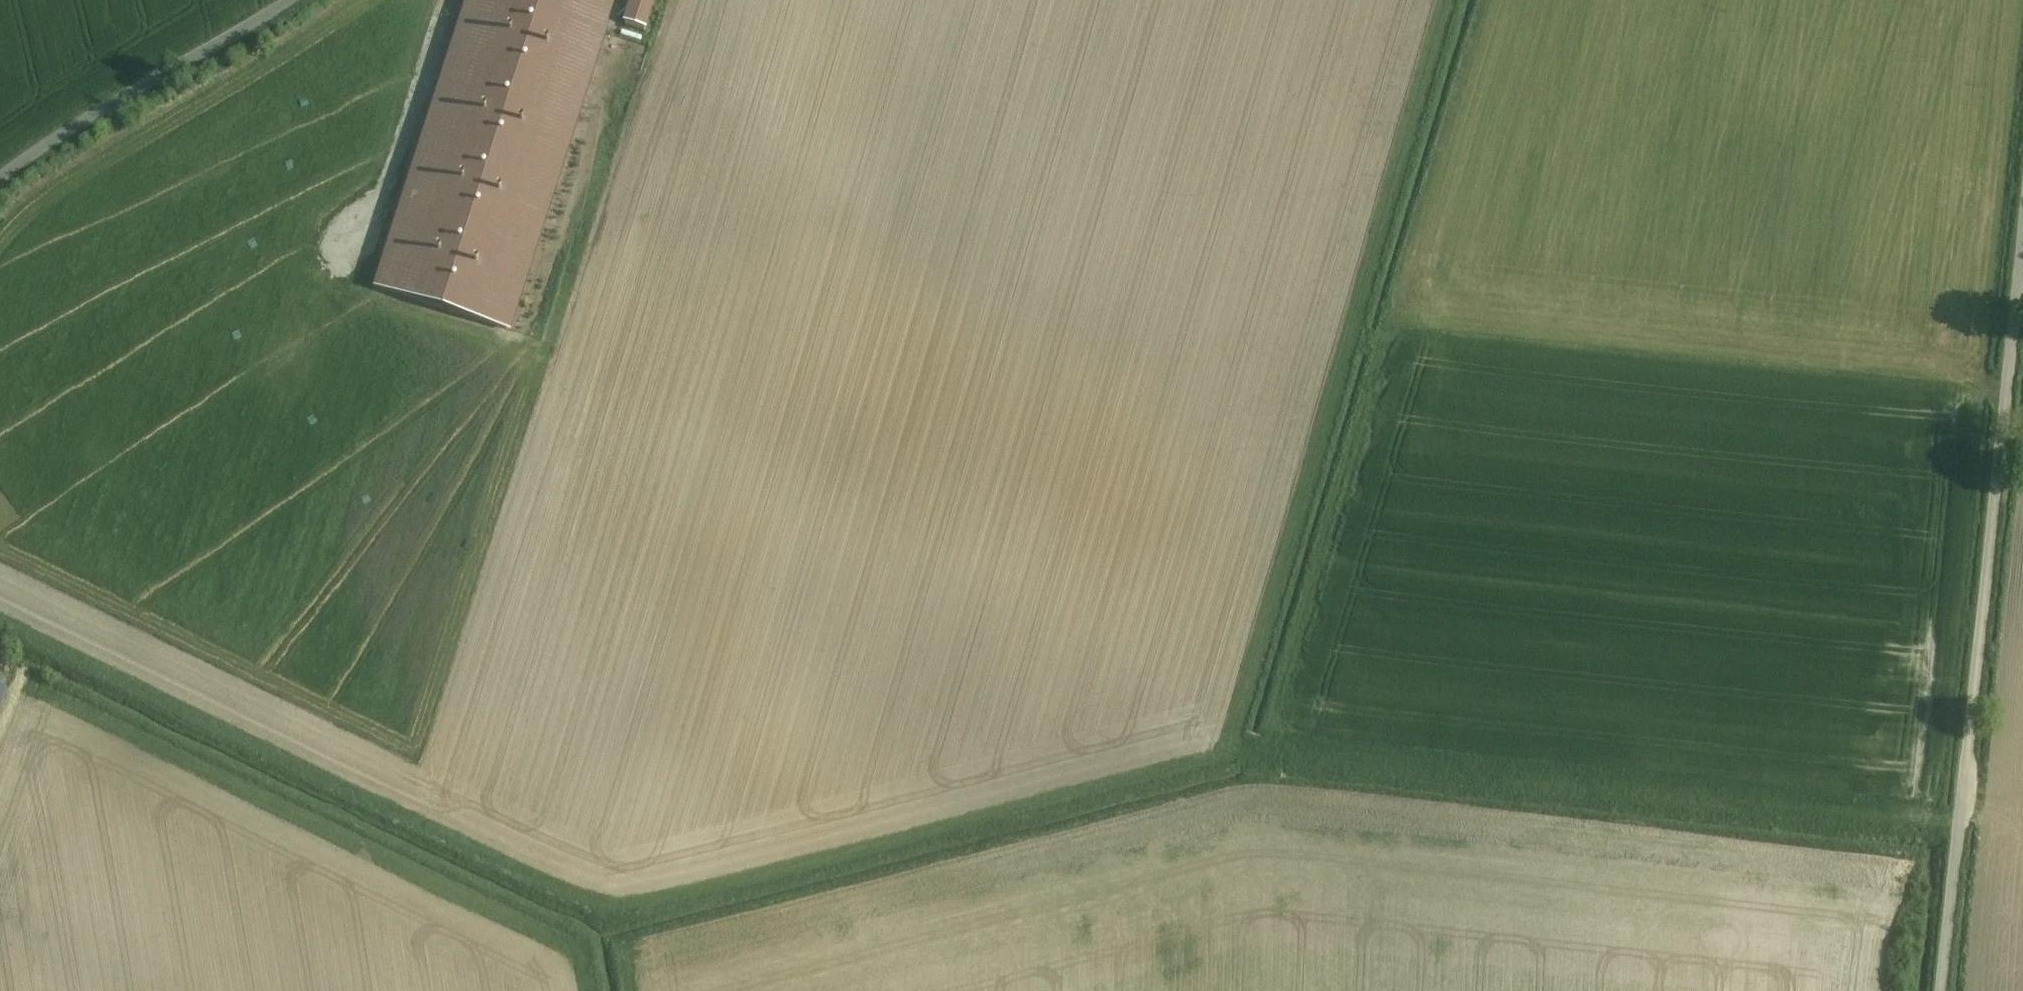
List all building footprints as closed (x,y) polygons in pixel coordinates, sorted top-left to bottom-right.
[(374,289),(510,333),(617,0),(465,0),(374,289)] [(623,26),(646,34),(658,0),(632,0),(623,26)]
